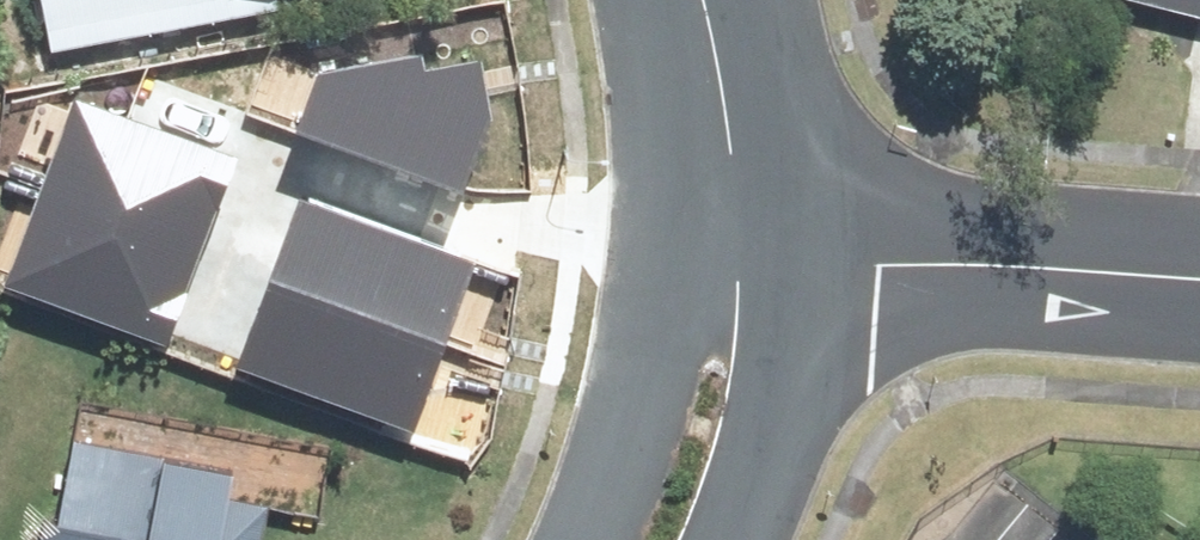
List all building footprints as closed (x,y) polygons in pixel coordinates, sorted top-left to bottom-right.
[(51,54),(281,12),(278,0),(41,0),(51,54)] [(1199,18),(1199,0),(1129,0),(1199,18)] [(420,55),(321,73),(296,135),(464,194),(494,123),(481,59),(423,69),(420,55)] [(236,160),(77,100),(4,286),(165,350),(236,160)] [(517,281),(307,207),(240,373),(468,472),(491,445),(517,281)] [(280,518),(321,526),(335,453),(82,404),(60,520),(44,517),(39,539),(275,539),(280,518)]
